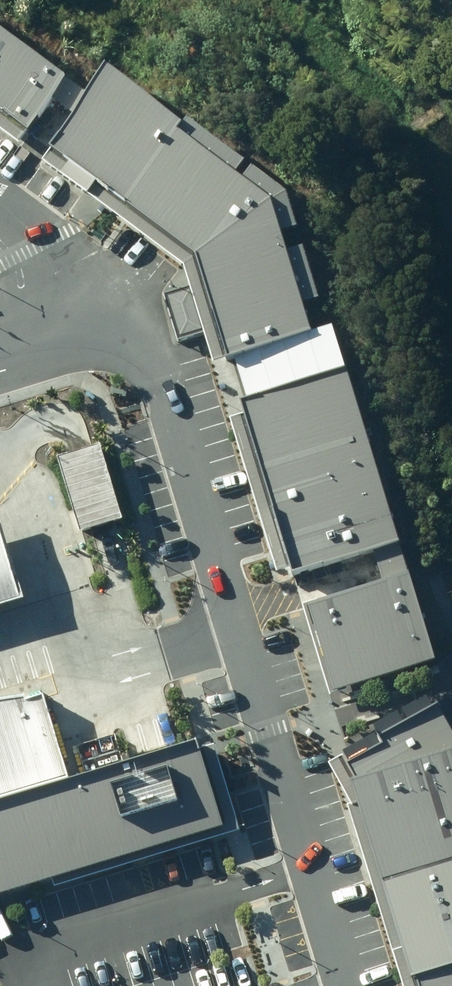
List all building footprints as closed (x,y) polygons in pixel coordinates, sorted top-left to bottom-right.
[(0,24),(0,108),(25,126),(65,71),(0,24)] [(182,119),(108,62),(50,140),(84,166),(125,197),(176,126),(182,119)] [(266,193),(176,126),(125,197),(195,246),(226,355),(233,352),(310,329),(266,193)] [(310,329),(233,352),(246,396),(342,366),(345,366),(332,322),(310,329)] [(396,540),(342,366),(246,396),(242,397),(296,571),(396,540)] [(96,447),(51,461),(73,532),(117,518),(96,447)] [(407,572),(303,601),(330,693),(433,663),(407,572)] [(403,985),(451,985),(451,753),(435,702),(333,771),(403,985)] [(57,779),(35,703),(0,708),(0,795),(57,779)] [(0,806),(0,891),(233,817),(213,748),(0,806)]
